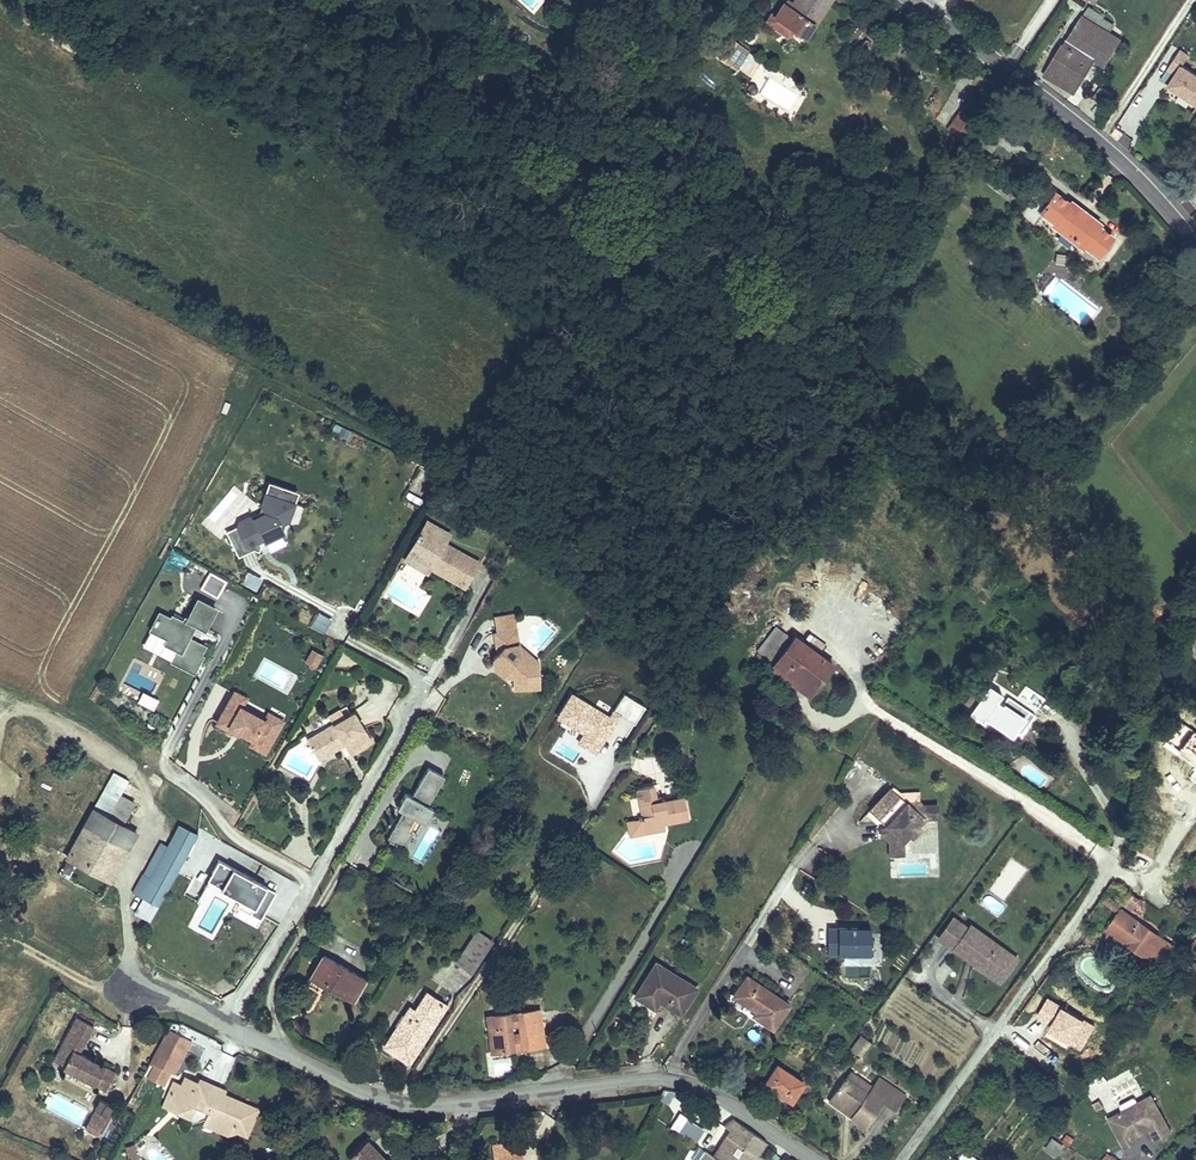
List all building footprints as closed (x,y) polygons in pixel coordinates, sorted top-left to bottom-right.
[(793,3),(789,0),(787,0),(784,4),(783,3),(775,16),(805,37),(813,24),(814,25),(830,0),(794,0),(793,3)] [(1062,44),(1044,74),(1073,92),(1093,59),(1104,66),(1120,40),(1108,33),(1113,26),(1102,18),(1104,16),(1091,9),(1085,18),(1082,16),(1063,45),(1062,44)] [(749,52),(739,45),(727,62),(737,69),(749,52)] [(1180,50),(1168,69),(1176,74),(1178,75),(1175,79),(1174,78),(1168,86),(1195,104),(1195,75),(1182,66),(1189,56),(1180,50)] [(1103,103),(1108,96),(1098,89),(1094,97),(1103,103)] [(987,107),(971,96),(953,121),(969,132),(987,107)] [(969,132),(953,121),(944,133),(960,144),(969,132)] [(1000,142),(1010,149),(1017,139),(1007,132),(1000,142)] [(1069,203),(1054,192),(1052,195),(1041,187),(1029,203),(1032,205),(1024,215),(1026,218),(1023,220),(1029,225),(1032,222),(1034,224),(1042,213),(1054,223),(1054,224),(1063,231),(1062,232),(1072,239),(1073,239),(1082,246),(1083,245),(1098,256),(1113,237),(1098,226),(1098,225),(1089,217),(1080,209),(1079,210),(1070,202),(1069,203)] [(1032,205),(1029,203),(1021,213),(1024,215),(1032,205)] [(336,420),(330,427),(343,439),(349,433),(336,420)] [(406,498),(424,505),(436,476),(418,469),(406,498)] [(270,484),(266,495),(295,505),(298,494),(270,484)] [(238,527),(227,533),(239,557),(254,550),(259,552),(261,547),(260,545),(258,542),(264,539),(265,543),(284,534),(282,529),(284,521),(288,522),(295,505),(266,495),(262,505),(266,514),(255,519),(250,518),(239,522),(238,527)] [(428,522),(425,527),(447,540),(450,535),(428,522)] [(447,540),(425,527),(421,534),(417,538),(418,539),(409,556),(418,561),(422,559),(431,565),(429,568),(465,588),(478,565),(444,544),(447,540)] [(409,556),(406,561),(427,573),(429,568),(431,565),(422,559),(418,561),(409,556)] [(183,587),(215,602),(226,580),(208,571),(206,575),(192,568),(183,587)] [(248,574),(244,585),(256,590),(261,579),(248,574)] [(420,614),(431,592),(411,583),(410,586),(398,580),(391,594),(402,599),(399,604),(420,614)] [(193,673),(201,657),(199,656),(204,647),(187,639),(195,625),(205,630),(215,609),(198,600),(187,620),(185,619),(183,622),(172,617),(171,619),(159,613),(151,630),(168,639),(165,644),(178,651),(172,662),(193,673)] [(174,613),(172,617),(183,622),(185,619),(174,613)] [(515,616),(497,618),(499,633),(516,631),(515,616)] [(757,651),(774,664),(775,663),(808,688),(817,675),(822,678),(832,665),(794,637),(792,640),(775,627),(757,651)] [(519,652),(516,631),(499,633),(495,633),(497,654),(493,659),(494,669),(503,676),(507,671),(514,677),(515,689),(540,687),(538,660),(528,661),(519,657),(519,652)] [(315,666),(323,653),(311,647),(304,660),(315,666)] [(519,657),(528,661),(538,660),(519,652),(519,657)] [(972,709),(986,688),(979,684),(966,704),(972,709)] [(1028,713),(988,685),(986,688),(972,709),(969,713),(982,722),(984,719),(1012,737),(1028,713)] [(233,687),(229,695),(243,703),(248,696),(233,687)] [(141,692),(137,703),(155,709),(158,698),(141,692)] [(578,757),(592,764),(616,714),(635,723),(645,703),(621,692),(614,707),(596,699),(594,704),(568,692),(554,722),(565,727),(554,751),(576,762),(578,757)] [(265,754),(285,720),(267,710),(264,715),(243,703),(229,695),(214,721),(238,735),(240,733),(250,738),(247,744),(265,754)] [(340,711),(329,717),(333,725),(345,719),(340,711)] [(372,744),(354,714),(345,719),(333,725),(306,741),(316,758),(338,745),(337,743),(341,740),(345,746),(351,756),(372,744)] [(338,745),(316,758),(318,761),(345,746),(341,740),(337,743),(338,745)] [(405,851),(414,834),(410,832),(417,820),(426,824),(426,825),(435,810),(430,807),(439,791),(423,782),(414,798),(407,794),(403,802),(407,804),(403,811),(405,813),(389,841),(405,851)] [(653,785),(636,789),(642,817),(638,818),(638,820),(641,820),(643,830),(652,828),(652,830),(664,827),(663,824),(688,819),(684,798),(664,801),(664,800),(660,800),(655,801),(655,797),(653,785)] [(888,787),(866,813),(870,817),(891,793),(892,795),(896,794),(888,787)] [(916,793),(896,794),(892,795),(891,793),(870,817),(882,827),(882,830),(883,838),(883,841),(886,845),(887,857),(901,856),(900,845),(907,836),(914,827),(920,819),(934,818),(933,806),(920,806),(917,803),(916,793)] [(93,809),(66,857),(109,881),(136,833),(93,809)] [(426,824),(417,820),(410,832),(414,834),(419,837),(426,825),(426,824)] [(178,874),(199,836),(180,825),(168,847),(159,842),(142,874),(151,879),(160,864),(178,874)] [(917,830),(914,827),(907,836),(910,839),(917,830)] [(276,893),(219,861),(213,872),(214,873),(207,886),(234,902),(229,911),(256,927),(276,893)] [(160,908),(178,874),(160,864),(151,879),(142,874),(132,893),(160,908)] [(1132,894),(1122,909),(1130,915),(1140,900),(1132,894)] [(1120,906),(1108,897),(1105,902),(1117,911),(1120,906)] [(1165,955),(1172,946),(1130,915),(1122,909),(1107,930),(1150,961),(1153,961),(1155,961),(1157,961),(1158,960),(1159,960),(1160,959),(1162,957),(1165,955)] [(953,918),(938,939),(992,978),(1009,954),(971,926),(968,929),(953,918)] [(827,954),(870,955),(871,926),(828,925),(827,954)] [(476,932),(456,962),(471,972),(491,942),(476,932)] [(1009,954),(992,978),(999,983),(1016,959),(1009,954)] [(365,979),(323,955),(312,975),(330,986),(328,989),(351,1002),(365,979)] [(696,989),(655,963),(635,996),(649,1005),(654,997),(658,1001),(680,1014),(696,989)] [(330,986),(312,975),(310,978),(328,989),(330,986)] [(755,1011),(753,1016),(772,1029),(789,1005),(746,976),(733,996),(752,1009),(753,1008),(756,1010),(755,1011)] [(409,1064),(447,1006),(426,992),(414,1010),(409,1007),(386,1042),(400,1051),(397,1056),(409,1064)] [(658,1001),(654,997),(649,1005),(654,1008),(658,1001)] [(539,1010),(487,1017),(491,1053),(514,1050),(513,1047),(521,1046),(521,1049),(543,1046),(539,1010)] [(95,1025),(78,1016),(53,1060),(106,1089),(116,1071),(80,1051),(95,1025)] [(876,1021),(869,1030),(882,1040),(889,1031),(876,1021)] [(191,1041),(169,1029),(151,1061),(153,1062),(146,1076),(164,1085),(171,1071),(174,1073),(191,1041)] [(861,1057),(871,1043),(861,1036),(851,1049),(861,1057)] [(400,1051),(386,1042),(383,1047),(397,1056),(400,1051)] [(838,1052),(829,1046),(825,1051),(834,1057),(838,1052)] [(803,1083),(777,1065),(764,1084),(791,1101),(803,1083)] [(872,1086),(850,1070),(845,1078),(867,1093),(872,1086)] [(867,1093),(845,1078),(828,1100),(865,1127),(882,1102),(895,1111),(906,1095),(878,1076),(872,1086),(867,1093)] [(184,1078),(181,1086),(179,1086),(171,1089),(168,1094),(171,1102),(182,1107),(179,1112),(190,1117),(192,1123),(207,1116),(215,1120),(217,1130),(228,1134),(236,1131),(246,1135),(256,1110),(223,1094),(220,1093),(217,1101),(213,1099),(212,1102),(198,1097),(200,1094),(196,1092),(199,1084),(197,1084),(184,1078)] [(1152,1095),(1109,1119),(1125,1147),(1134,1142),(1132,1138),(1130,1135),(1148,1125),(1149,1128),(1156,1141),(1172,1133),(1152,1095)] [(100,1099),(97,1105),(109,1112),(112,1106),(100,1099)] [(1103,1107),(1100,1099),(1093,1102),(1096,1110),(1103,1107)] [(97,1105),(84,1129),(96,1135),(109,1112),(97,1105)] [(681,1112),(670,1125),(693,1143),(704,1130),(681,1112)] [(716,1148),(727,1126),(716,1121),(705,1143),(716,1148)] [(765,1142),(736,1122),(717,1150),(725,1155),(729,1147),(740,1154),(745,1148),(756,1156),(765,1142)] [(1148,1125),(1130,1135),(1132,1138),(1149,1128),(1148,1125)] [(141,1152),(129,1138),(123,1144),(135,1158),(141,1152)] [(366,1139),(349,1156),(353,1159),(386,1159),(366,1139)] [(1052,1140),(1045,1149),(1056,1156),(1063,1147),(1052,1140)] [(492,1147),(493,1159),(503,1159),(523,1158),(521,1143),(492,1147)] [(756,1156),(745,1148),(740,1154),(729,1147),(725,1155),(717,1150),(713,1157),(718,1159),(753,1159),(756,1156)] [(965,1151),(958,1159),(978,1159),(965,1151)]
